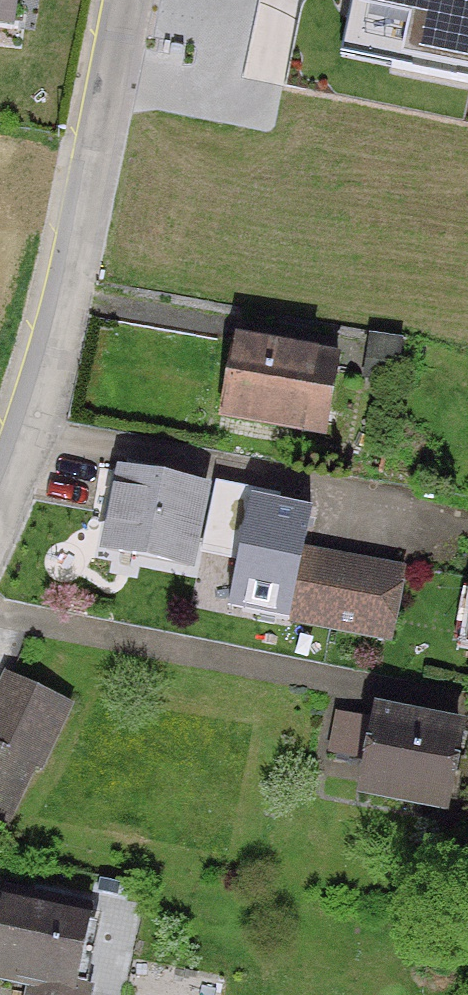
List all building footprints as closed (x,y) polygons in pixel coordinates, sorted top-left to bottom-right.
[(10,0),(0,0),(0,7),(9,9),(10,0)] [(345,47),(467,74),(467,0),(355,0),(345,47)] [(397,347),(372,343),(367,372),(392,376),(397,347)] [(320,440),(334,363),(231,344),(217,421),(320,440)] [(184,571),(199,494),(143,483),(146,471),(124,467),(122,478),(119,478),(104,553),(184,571)] [(286,619),(329,627),(340,568),(297,560),(286,619)] [(329,627),(383,637),(394,578),(340,568),(329,627)] [(461,590),(451,643),(467,646),(467,592),(461,590)] [(0,694),(0,717),(48,740),(63,709),(6,682),(0,694)] [(27,768),(34,771),(48,740),(0,717),(0,756),(27,768)] [(359,797),(439,813),(455,733),(375,717),(373,725),(334,717),(326,757),(365,765),(359,797)] [(27,768),(0,756),(0,826),(27,768)] [(1,897),(0,904),(0,980),(29,987),(28,994),(84,994),(70,991),(86,915),(1,897)]
